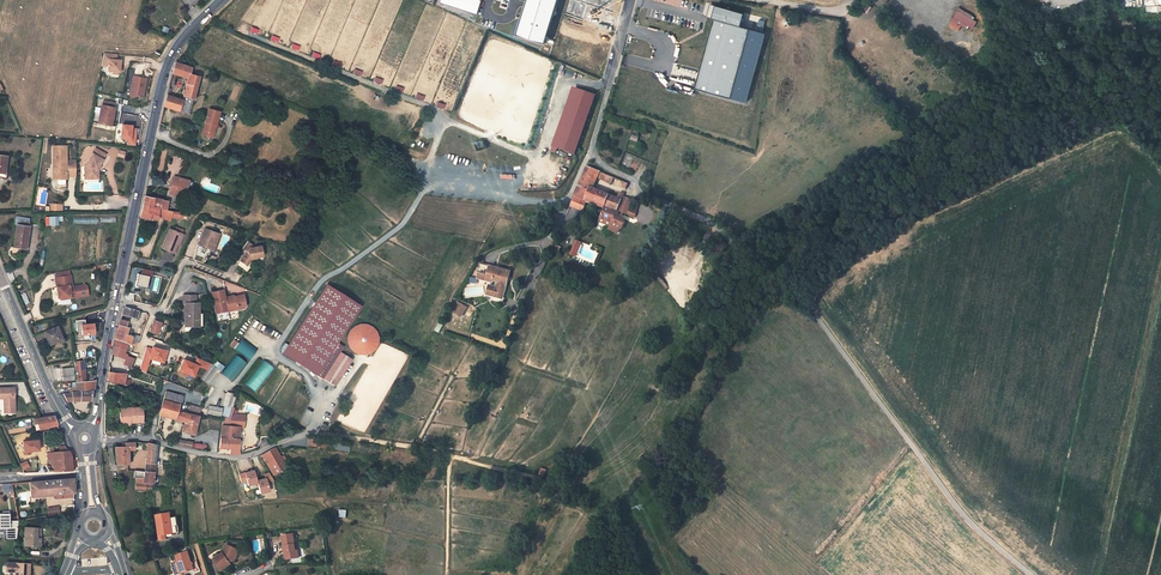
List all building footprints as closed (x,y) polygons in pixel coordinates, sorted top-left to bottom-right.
[(480,1),(478,0),(441,0),(440,3),(476,14),(480,1)] [(556,0),(525,0),(515,36),(543,44),(556,0)] [(738,27),(742,15),(709,5),(706,17),(738,27)] [(978,17),(956,9),(950,27),(957,29),(958,25),(966,28),(967,26),(974,28),(978,17)] [(745,103),(763,34),(712,21),(694,90),(745,103)] [(259,30),(252,27),(250,32),(257,35),(259,30)] [(280,39),(273,35),(271,40),(278,44),(280,39)] [(301,47),(293,44),(291,48),(298,52),(301,47)] [(321,55),(314,52),(312,57),(319,60),(321,55)] [(117,55),(104,53),(102,65),(108,65),(108,72),(113,72),(119,72),(121,73),(122,60),(117,60),(117,55)] [(195,67),(181,61),(177,73),(192,78),(188,97),(172,92),(169,104),(192,111),(195,100),(196,100),(203,76),(194,72),(195,67)] [(341,64),(334,61),(332,65),(339,69),(341,64)] [(362,72),(355,69),(353,74),(360,77),(362,72)] [(147,79),(134,77),(130,94),(144,96),(147,79)] [(383,80),(376,77),(374,82),(381,85),(383,80)] [(404,89),(397,86),(395,91),(402,94),(404,89)] [(573,153),(594,94),(572,87),(551,145),(573,153)] [(425,96),(418,93),(416,98),(423,101),(425,96)] [(114,102),(103,100),(102,105),(101,105),(97,122),(111,125),(115,108),(113,107),(114,102)] [(445,105),(438,102),(436,107),(443,110),(445,105)] [(211,119),(208,130),(218,133),(224,108),(213,105),(210,119),(211,119)] [(137,129),(134,128),(134,126),(123,125),(122,139),(128,139),(128,145),(136,145),(137,129)] [(57,162),(57,172),(67,172),(67,169),(77,169),(77,153),(67,154),(67,139),(54,140),(54,162),(57,162)] [(85,161),(85,171),(92,171),(92,170),(99,170),(99,164),(97,163),(106,148),(95,142),(85,161)] [(618,177),(586,164),(568,206),(585,213),(588,204),(602,210),(596,226),(620,236),(626,223),(624,218),(616,215),(618,211),(636,218),(638,212),(630,209),(634,200),(624,196),(626,193),(619,191),(617,196),(597,188),(600,181),(614,187),(618,177)] [(174,174),(173,182),(187,184),(188,177),(174,174)] [(615,189),(625,192),(627,183),(617,181),(615,189)] [(178,191),(186,193),(187,184),(173,182),(172,186),(171,191),(178,193),(178,191)] [(149,197),(148,202),(169,206),(170,198),(150,194),(149,197)] [(178,208),(169,206),(148,202),(146,214),(155,216),(162,217),(163,213),(176,216),(177,213),(178,208)] [(58,216),(45,217),(45,226),(58,225),(58,216)] [(24,220),(12,219),(8,240),(20,242),(24,220)] [(226,229),(213,225),(207,240),(206,240),(204,246),(213,249),(215,243),(220,245),(226,229)] [(186,230),(174,226),(167,245),(179,250),(182,240),(186,230)] [(228,230),(226,229),(220,245),(223,246),(228,230)] [(261,240),(255,236),(251,242),(256,246),(256,249),(253,249),(249,256),(255,261),(260,254),(266,253),(266,251),(271,250),(269,240),(259,243),(261,240)] [(574,240),(570,255),(577,257),(581,241),(574,240)] [(510,273),(480,262),(477,278),(492,283),(492,281),(497,283),(496,287),(493,296),(501,299),(505,288),(510,273)] [(70,268),(55,270),(57,279),(59,279),(59,282),(57,282),(58,290),(61,292),(88,288),(87,279),(84,277),(72,279),(70,268)] [(140,268),(136,287),(145,288),(148,276),(151,276),(152,270),(140,268)] [(131,274),(129,283),(135,285),(137,275),(131,274)] [(328,285),(284,354),(324,379),(326,375),(341,353),(345,347),(339,343),(362,307),(328,285)] [(489,285),(486,294),(493,296),(496,287),(489,285)] [(217,313),(229,311),(226,297),(224,290),(213,292),(215,303),(217,303),(217,306),(216,306),(217,313)] [(232,296),(226,297),(229,311),(245,308),(247,306),(244,295),(235,297),(235,298),(233,298),(232,296)] [(197,296),(185,296),(185,304),(187,304),(186,326),(200,326),(200,304),(197,304),(197,296)] [(464,311),(467,303),(461,301),(458,309),(464,311)] [(128,305),(126,313),(140,317),(142,308),(128,305)] [(116,336),(135,343),(141,342),(143,335),(137,334),(131,331),(132,327),(126,325),(128,319),(121,318),(116,336)] [(85,320),(76,320),(76,331),(81,331),(81,336),(94,335),(94,323),(85,324),(85,320)] [(57,321),(44,327),(49,339),(62,334),(57,321)] [(154,322),(151,332),(158,334),(161,324),(154,322)] [(353,351),(355,352),(357,353),(359,354),(361,354),(363,355),(365,355),(367,354),(369,354),(370,353),(372,352),(374,351),(375,349),(376,348),(377,346),(378,344),(378,342),(379,340),(378,338),(378,336),(378,334),(377,332),(376,331),(374,329),(372,327),(370,326),(368,325),(366,325),(363,325),(361,325),(359,325),(356,326),(354,328),(353,329),(351,331),(350,333),(349,335),(349,338),(348,340),(349,342),(349,345),(350,347),(352,349),(353,351)] [(126,364),(137,367),(138,361),(131,359),(131,357),(129,356),(135,343),(116,336),(114,341),(116,343),(112,357),(127,361),(126,364)] [(251,360),(257,350),(243,340),(236,349),(251,360)] [(147,372),(151,359),(165,363),(168,351),(154,347),(153,349),(147,347),(140,371),(147,372)] [(341,353),(326,375),(338,383),(352,361),(341,353)] [(73,357),(75,377),(85,377),(83,356),(73,357)] [(247,365),(236,356),(222,373),(233,382),(247,365)] [(195,378),(200,367),(207,370),(211,364),(198,358),(195,364),(185,360),(180,371),(195,378)] [(221,371),(224,366),(215,361),(203,381),(208,384),(217,368),(221,371)] [(273,369),(263,361),(245,383),(255,391),(273,369)] [(72,363),(61,364),(62,377),(73,376),(72,363)] [(113,368),(111,377),(126,379),(127,371),(113,368)] [(85,377),(75,377),(76,381),(69,382),(70,388),(76,388),(76,386),(94,384),(95,384),(97,375),(93,376),(85,377)] [(326,375),(324,379),(335,386),(338,383),(326,375)] [(0,384),(0,395),(2,394),(2,398),(1,398),(2,410),(13,409),(12,384),(0,384)] [(92,397),(93,386),(76,388),(70,388),(65,389),(68,396),(92,397)] [(178,397),(170,395),(169,404),(177,406),(178,397)] [(163,403),(160,416),(185,420),(188,421),(189,413),(187,413),(177,411),(177,406),(169,404),(163,403)] [(189,404),(187,413),(189,413),(198,415),(200,406),(189,404)] [(120,408),(121,420),(131,420),(131,422),(144,420),(143,406),(120,408)] [(221,417),(222,407),(208,406),(207,415),(221,417)] [(53,411),(40,413),(30,414),(33,424),(58,421),(53,411)] [(196,432),(198,415),(189,413),(188,421),(187,430),(196,432)] [(240,454),(241,433),(239,433),(239,426),(244,427),(244,426),(245,417),(245,414),(232,413),(231,416),(229,423),(225,422),(220,448),(230,450),(229,453),(234,454),(240,455),(240,454)] [(324,440),(311,437),(309,445),(323,447),(324,440)] [(22,453),(39,452),(38,440),(21,441),(22,453)] [(72,454),(68,445),(52,446),(52,441),(47,442),(48,446),(46,447),(46,454),(52,454),(54,467),(73,466),(73,465),(72,454)] [(136,443),(120,442),(120,448),(115,448),(114,468),(127,469),(127,455),(132,455),(132,449),(136,450),(136,443)] [(158,445),(148,444),(145,475),(134,474),(134,480),(136,480),(135,491),(147,492),(147,483),(155,483),(158,445)] [(275,449),(264,454),(275,472),(285,466),(275,449)] [(22,470),(29,468),(27,461),(20,463),(22,470)] [(255,468),(240,473),(243,481),(249,479),(250,484),(259,481),(258,478),(255,468)] [(267,476),(258,478),(259,481),(263,491),(272,488),(269,480),(275,477),(272,470),(266,472),(267,476)] [(71,481),(28,482),(29,496),(52,496),(52,499),(54,501),(62,500),(62,495),(72,495),(71,481)] [(0,485),(0,496),(12,494),(10,483),(0,485)] [(45,510),(45,518),(57,517),(56,509),(45,510)] [(176,512),(163,512),(165,537),(171,536),(171,532),(183,531),(183,515),(177,516),(176,512)] [(36,527),(25,527),(25,547),(40,548),(40,541),(37,541),(36,527)] [(298,530),(287,532),(289,542),(290,542),(291,547),(289,547),(290,555),(304,553),(303,545),(301,545),(298,530)] [(234,559),(237,557),(243,547),(232,541),(229,547),(230,548),(228,550),(228,549),(218,556),(226,567),(236,561),(234,559)] [(195,558),(192,547),(180,550),(185,569),(197,566),(197,568),(203,566),(201,557),(195,558)] [(7,562),(6,572),(15,572),(15,574),(29,574),(30,564),(7,562)]
